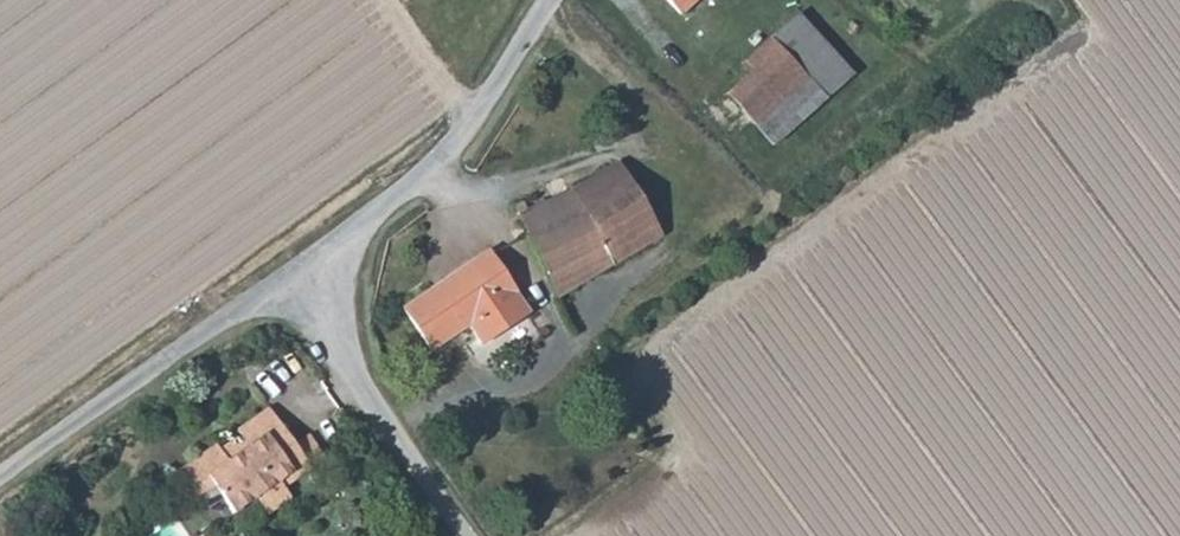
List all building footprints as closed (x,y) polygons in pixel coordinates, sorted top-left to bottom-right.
[(680,16),(697,0),(661,0),(680,16)] [(724,97),(753,128),(807,78),(771,40),(745,65),(751,72),(724,97)] [(818,90),(807,78),(753,128),(765,140),(818,90)] [(524,207),(514,212),(541,276),(557,299),(612,264),(588,222),(633,193),(616,167),(553,203),(527,213),(524,207)] [(633,193),(588,222),(612,264),(658,233),(633,193)] [(527,314),(487,254),(404,311),(430,349),(468,324),(481,344),(527,314)] [(247,438),(252,445),(282,424),(270,407),(240,428),(247,438)] [(218,443),(180,470),(199,496),(216,484),(235,511),(257,495),(269,512),(292,495),(285,486),(313,466),(282,424),(252,445),(247,438),(225,453),(218,443)]
